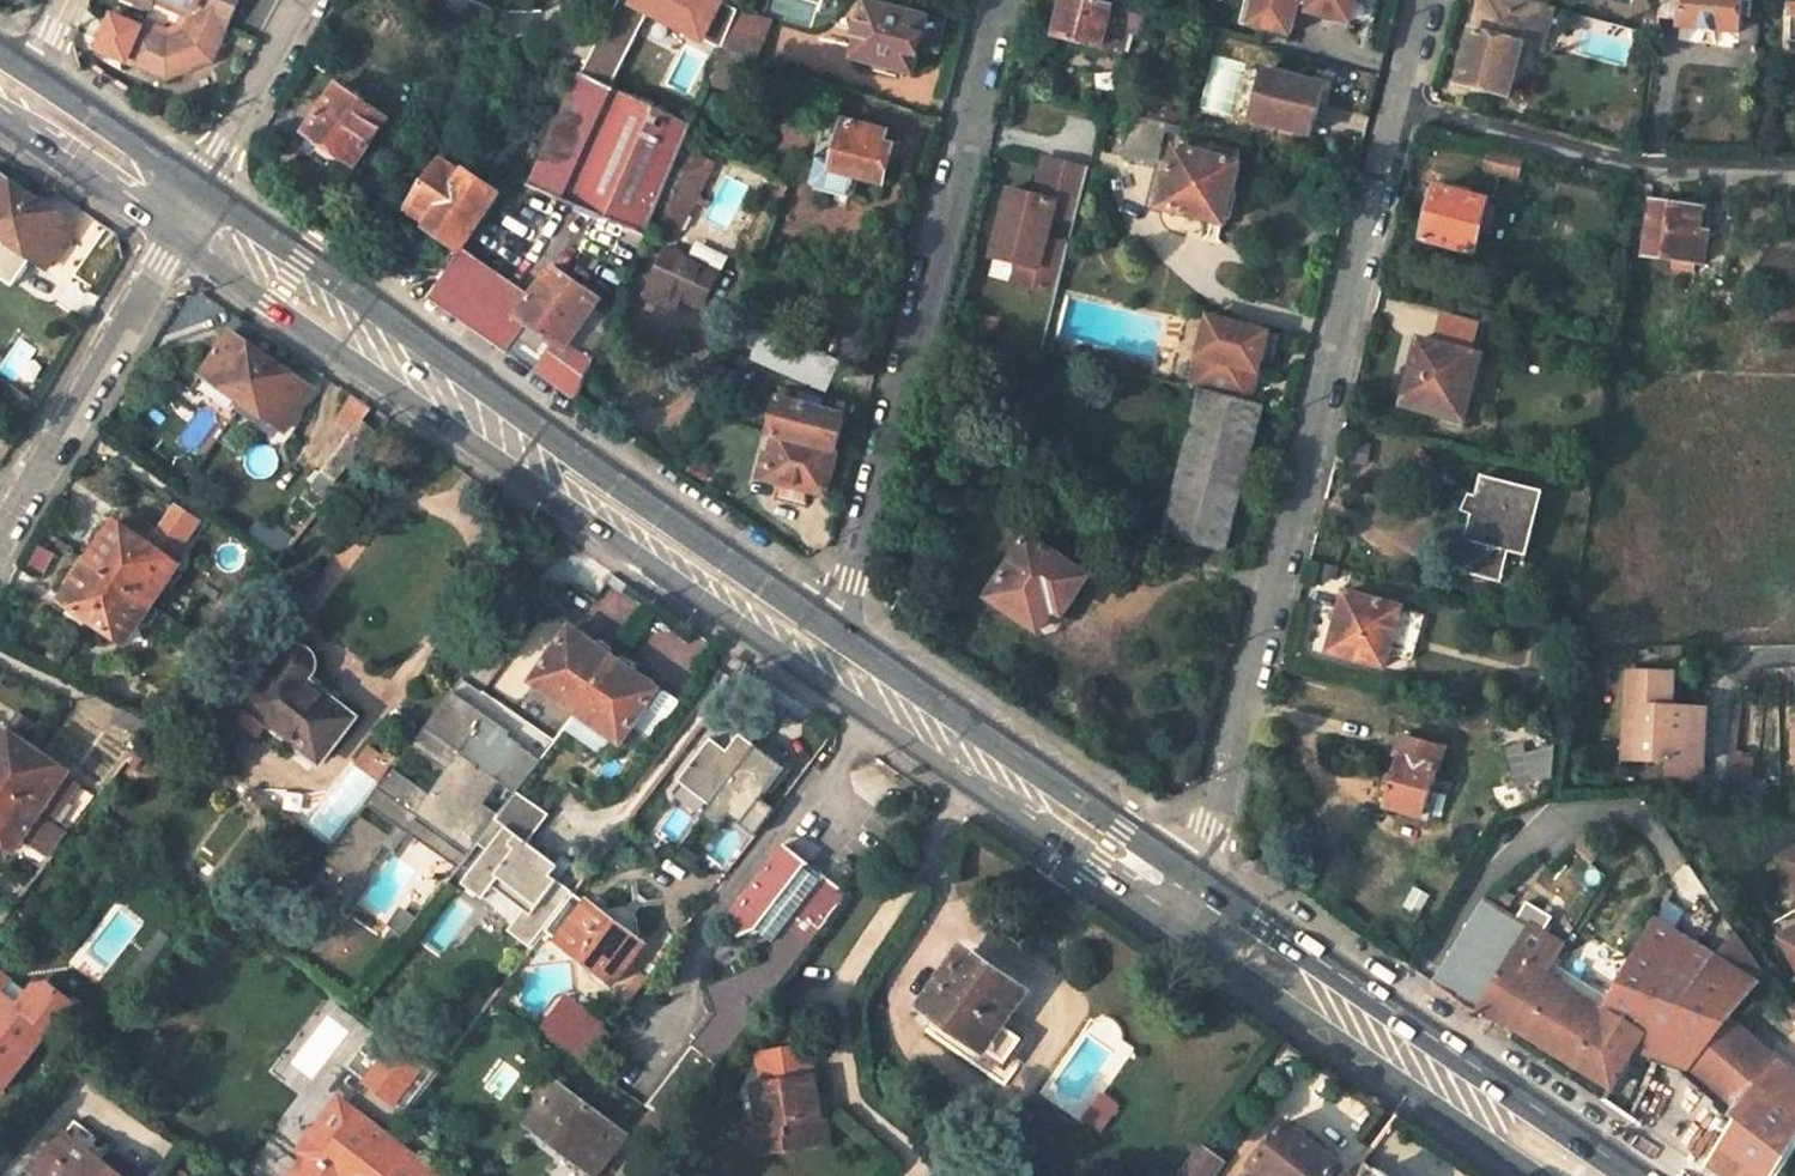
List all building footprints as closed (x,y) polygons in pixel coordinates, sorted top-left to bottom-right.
[(191,15),(196,7),(180,0),(156,0),(191,15)] [(196,7),(191,15),(225,30),(238,0),(180,0),(196,7)] [(1099,49),(1122,54),(1128,32),(1140,35),(1145,15),(1091,0),(1063,0),(1054,37),(1099,49)] [(1246,12),(1256,14),(1267,17),(1264,32),(1286,38),(1294,8),(1343,20),(1348,1),(1355,3),(1356,0),(1249,0),(1246,12)] [(1507,95),(1519,45),(1540,51),(1551,9),(1520,0),(1480,0),(1463,65),(1471,68),(1467,85),(1507,95)] [(1742,0),(1662,0),(1659,19),(1682,22),(1681,26),(1737,33),(1742,0)] [(938,52),(944,24),(867,4),(862,24),(856,23),(851,38),(857,40),(853,56),(912,72),(918,47),(938,52)] [(754,60),(767,20),(738,11),(723,51),(754,60)] [(1267,17),(1256,14),(1252,29),(1264,32),(1267,17)] [(172,76),(213,58),(225,30),(192,16),(185,31),(167,40),(141,28),(128,57),(172,76)] [(709,85),(744,96),(754,60),(723,51),(709,85)] [(1233,115),(1242,64),(1214,59),(1205,110),(1233,115)] [(1463,65),(1458,82),(1467,85),(1471,68),(1463,65)] [(1250,120),(1309,135),(1316,108),(1307,107),(1313,83),(1262,71),(1250,120)] [(530,188),(647,238),(653,223),(677,164),(693,127),(579,73),(530,188)] [(1307,107),(1316,108),(1322,86),(1313,83),(1307,107)] [(354,165),(385,121),(337,88),(306,134),(354,165)] [(1177,118),(1131,105),(1128,113),(1162,122),(1175,125),(1177,118)] [(1118,150),(1153,159),(1160,131),(1162,122),(1128,113),(1118,150)] [(858,178),(882,183),(892,146),(882,143),(885,134),(831,120),(825,124),(809,183),(813,190),(847,199),(854,195),(858,178)] [(1160,131),(1175,135),(1178,126),(1175,125),(1162,122),(1160,131)] [(301,142),(348,175),(354,165),(306,134),(301,142)] [(1159,210),(1223,226),(1238,165),(1235,165),(1238,151),(1212,144),(1211,149),(1177,140),(1159,210)] [(1517,178),(1522,162),(1499,156),(1495,172),(1517,178)] [(1055,160),(1046,157),(1036,195),(1045,198),(1055,160)] [(1089,169),(1055,160),(1045,198),(1036,195),(1010,188),(992,255),(1019,263),(1019,260),(1028,262),(1022,284),(1056,293),(1069,244),(1042,237),(1048,212),(1076,219),(1089,169)] [(675,232),(700,175),(677,164),(653,223),(675,232)] [(460,251),(496,199),(463,175),(460,180),(437,165),(412,204),(433,218),(426,229),(460,251)] [(0,177),(0,237),(5,240),(33,199),(0,177)] [(1487,204),(1488,201),(1467,195),(1468,188),(1450,183),(1448,190),(1435,187),(1423,241),(1475,253),(1487,204)] [(1634,201),(1652,203),(1653,185),(1636,184),(1634,201)] [(75,228),(33,199),(5,240),(0,247),(0,281),(11,289),(32,259),(47,269),(75,228)] [(1702,210),(1652,203),(1644,256),(1695,264),(1699,233),(1702,210)] [(405,215),(426,229),(433,218),(412,204),(405,215)] [(1488,236),(1496,207),(1487,204),(1480,233),(1488,236)] [(1699,233),(1695,264),(1705,265),(1710,234),(1699,233)] [(517,317),(528,301),(460,251),(429,303),(505,355),(525,323),(517,317)] [(702,310),(717,275),(666,253),(652,283),(680,294),(678,300),(682,302),(702,310)] [(1028,262),(1019,260),(1019,263),(1014,282),(1022,284),(1028,262)] [(567,346),(598,301),(551,269),(528,301),(517,317),(525,323),(505,355),(577,404),(595,364),(567,346)] [(652,283),(645,300),(677,314),(682,302),(678,300),(680,294),(652,283)] [(1445,312),(1440,334),(1480,344),(1485,321),(1445,312)] [(998,318),(984,314),(979,334),(993,338),(998,318)] [(1251,405),(1269,334),(1209,318),(1191,389),(1200,391),(1251,405)] [(753,358),(827,390),(841,361),(766,329),(753,358)] [(271,364),(230,336),(190,393),(231,421),(242,405),(271,364)] [(1456,412),(1469,352),(1418,340),(1404,400),(1456,412)] [(1481,355),(1469,352),(1456,412),(1453,423),(1465,425),(1481,355)] [(286,434),(314,392),(271,364),(242,405),(286,434)] [(1163,536),(1224,551),(1261,407),(1251,405),(1200,391),(1163,536)] [(824,495),(844,417),(777,399),(768,434),(776,435),(771,456),(763,454),(756,478),(824,495)] [(362,421),(320,475),(321,475),(335,485),(375,432),(362,421)] [(1525,533),(1535,490),(1480,477),(1475,496),(1470,494),(1462,510),(1471,515),(1457,571),(1501,583),(1508,554),(1525,558),(1531,534),(1525,533)] [(170,563),(196,523),(171,507),(146,546),(170,563)] [(146,546),(115,525),(97,549),(97,553),(98,557),(100,558),(95,567),(120,584),(146,546)] [(1061,614),(1085,578),(1028,541),(990,597),(1039,629),(1054,608),(1061,614)] [(146,546),(120,584),(145,600),(150,592),(152,593),(156,594),(161,593),(177,568),(170,563),(146,546)] [(79,574),(60,602),(93,623),(120,584),(95,567),(88,576),(84,574),(79,574)] [(93,623),(124,644),(142,620),(143,618),(142,613),(138,610),(145,600),(120,584),(93,623)] [(1423,613),(1401,607),(1345,593),(1339,617),(1347,619),(1339,653),(1385,666),(1388,655),(1411,660),(1423,613)] [(1339,617),(1330,651),(1339,653),(1347,619),(1339,617)] [(569,630),(531,682),(576,713),(612,661),(611,660),(611,650),(601,643),(597,643),(592,645),(569,630)] [(318,758),(351,714),(302,678),(308,671),(310,667),(311,663),(311,658),(307,650),(303,648),(295,646),(291,647),(283,654),(245,706),(318,758)] [(576,713),(619,743),(655,692),(634,677),(636,670),(634,666),(623,660),(615,662),(612,661),(576,713)] [(1675,675),(1630,671),(1623,733),(1638,735),(1635,760),(1665,763),(1663,783),(1698,786),(1706,712),(1672,708),(1675,675)] [(475,844),(497,817),(481,806),(496,783),(514,796),(517,792),(539,764),(504,740),(507,734),(449,693),(411,742),(449,768),(428,796),(390,769),(363,804),(400,830),(404,833),(455,870),(475,844)] [(16,714),(0,736),(0,783),(11,791),(37,752),(46,736),(16,714)] [(1621,759),(1635,760),(1638,735),(1623,733),(1621,759)] [(727,751),(711,739),(672,790),(704,814),(702,817),(718,829),(729,815),(751,832),(771,806),(761,798),(768,788),(771,790),(791,764),(760,741),(755,746),(740,734),(727,751)] [(740,734),(711,739),(727,751),(740,734)] [(1403,735),(1386,804),(1427,814),(1445,745),(1403,735)] [(54,792),(67,774),(37,752),(11,791),(68,833),(94,799),(78,788),(66,800),(54,792)] [(11,791),(0,783),(0,806),(11,791)] [(12,851),(20,841),(46,860),(68,833),(11,791),(0,806),(0,842),(12,851)] [(527,951),(570,895),(549,879),(556,870),(526,845),(548,817),(517,792),(514,796),(497,817),(475,844),(485,851),(459,884),(480,901),(490,887),(522,912),(505,933),(527,951)] [(363,804),(299,887),(334,912),(378,850),(383,854),(400,830),(363,804)] [(751,832),(756,835),(776,809),(771,806),(751,832)] [(344,919),(404,833),(400,830),(383,854),(378,850),(334,912),(344,919)] [(805,865),(809,861),(784,843),(722,924),(739,937),(757,930),(805,865)] [(1777,859),(1794,893),(1794,850),(1777,859)] [(821,878),(805,865),(757,930),(773,941),(789,919),(821,878)] [(814,938),(849,893),(824,874),(821,878),(789,919),(814,938)] [(613,983),(638,948),(601,921),(609,906),(609,903),(598,895),(593,894),(567,930),(559,942),(613,983)] [(1484,898),(1432,985),(1475,1016),(1481,1009),(1610,1088),(1611,1089),(1619,1077),(1639,1087),(1647,1075),(1626,1065),(1634,1050),(1680,1067),(1757,1132),(1720,1175),(1769,1175),(1794,1139),(1794,1079),(1728,1018),(1755,983),(1655,919),(1604,1011),(1551,979),(1558,968),(1552,965),(1564,946),(1484,898)] [(772,948),(779,949),(796,962),(814,938),(789,919),(773,941),(772,948)] [(554,920),(544,932),(559,942),(567,930),(554,920)] [(1779,938),(1794,969),(1794,930),(1779,938)] [(673,1124),(796,962),(779,949),(772,948),(771,962),(707,988),(718,1014),(648,1106),(673,1124)] [(926,1008),(1004,1065),(1022,1041),(997,1023),(1020,993),(967,952),(926,1008)] [(8,979),(0,972),(0,990),(8,979)] [(8,979),(0,990),(0,995),(17,1007),(27,994),(8,979)] [(47,1031),(53,1035),(76,1006),(47,984),(34,986),(27,994),(17,1007),(0,995),(0,1087),(2,1088),(47,1031)] [(605,1034),(563,1004),(541,1033),(583,1062),(605,1034)] [(440,1070),(379,1024),(378,1025),(343,1072),(364,1087),(371,1078),(401,1100),(395,1109),(405,1117),(440,1070)] [(789,1150),(831,1144),(827,1125),(819,1121),(809,1047),(757,1057),(761,1086),(753,1087),(757,1117),(761,1140),(788,1136),(789,1150)] [(1602,1102),(1622,1115),(1639,1087),(1619,1077),(1611,1089),(1610,1088),(1602,1102)] [(594,1175),(625,1135),(559,1085),(528,1125),(594,1175)] [(293,1175),(359,1175),(384,1143),(339,1105),(319,1130),(334,1142),(320,1161),(310,1154),(293,1175)] [(746,1119),(751,1157),(789,1150),(788,1136),(761,1140),(757,1117),(746,1119)] [(1340,1167),(1285,1125),(1253,1167),(1265,1175),(1333,1175),(1340,1167)] [(319,1130),(304,1149),(310,1154),(320,1161),(334,1142),(319,1130)] [(65,1131),(34,1174),(36,1175),(126,1175),(65,1131)] [(426,1175),(429,1171),(401,1151),(398,1155),(384,1144),(359,1175),(426,1175)] [(1221,1163),(1201,1148),(1179,1175),(1211,1175),(1221,1163)] [(1381,1173),(1379,1175),(1363,1162),(1352,1175),(1385,1175),(1381,1173)]
